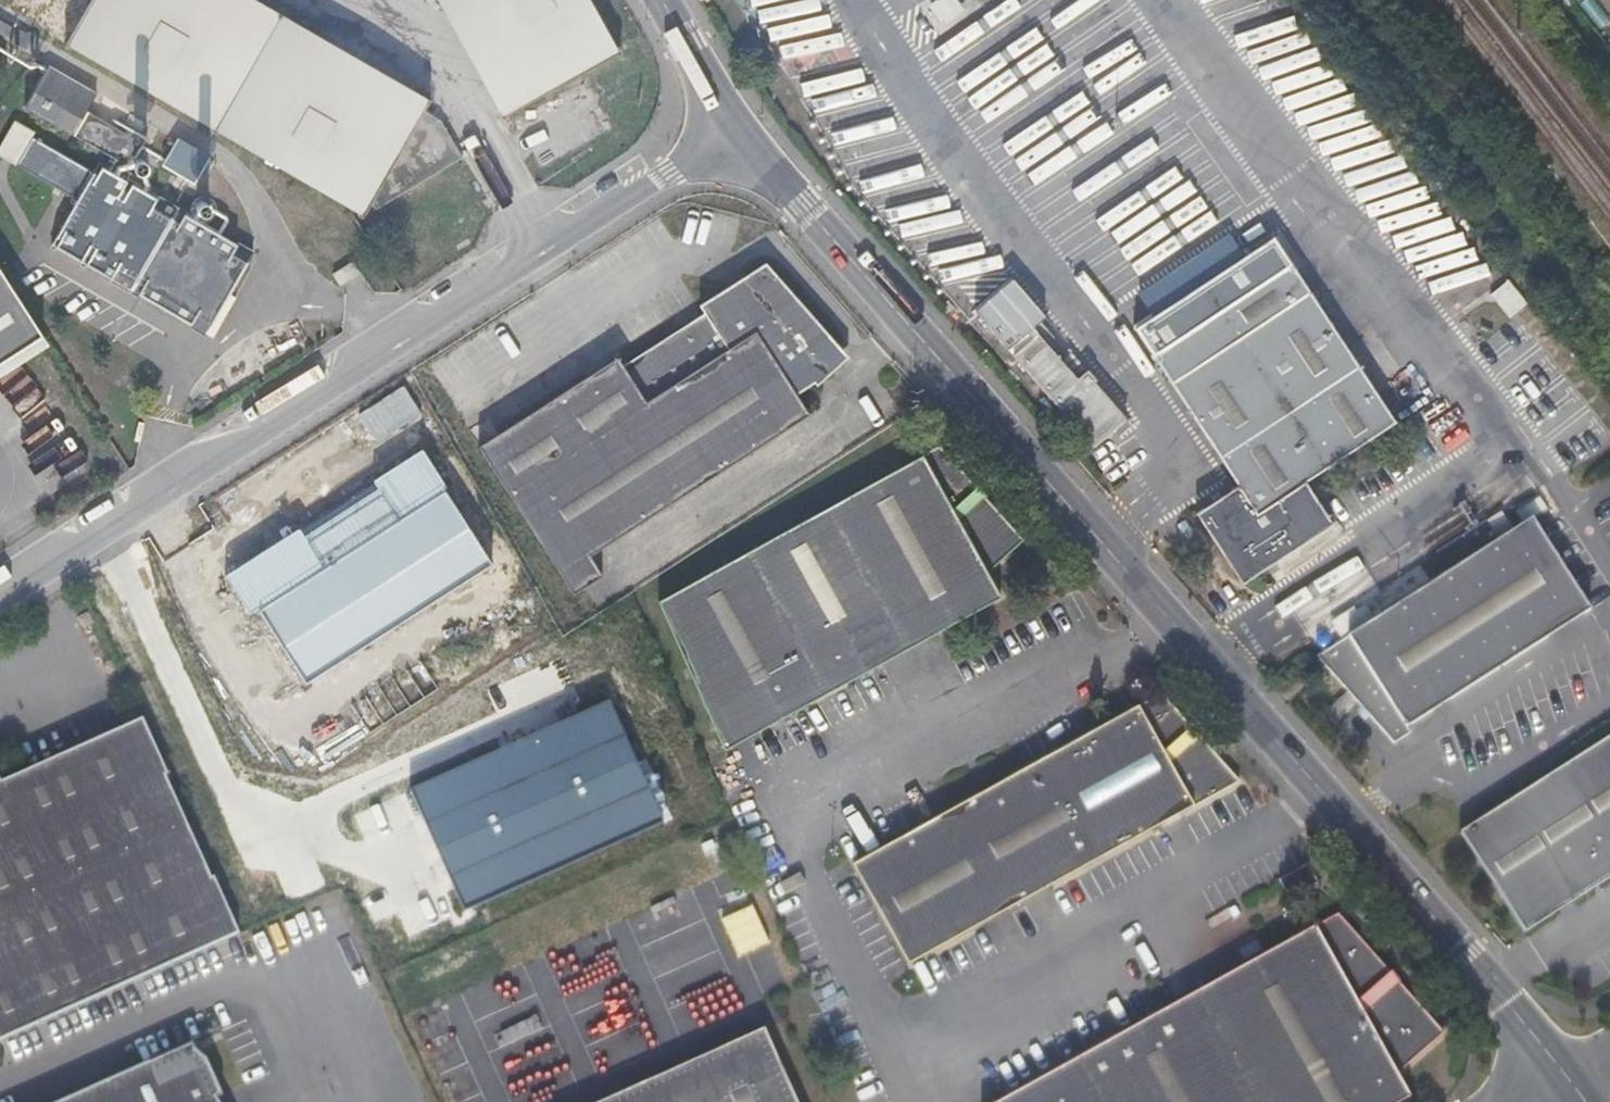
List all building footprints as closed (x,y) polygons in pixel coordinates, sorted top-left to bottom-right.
[(64,46),(69,49),(70,48),(211,129),(210,130),(215,134),(217,132),(357,213),(356,215),(362,218),(370,204),(374,211),(461,159),(439,122),(423,113),(429,102),(253,0),(90,0),(64,46)] [(502,119),(619,53),(617,48),(614,50),(586,0),(436,0),(502,119)] [(86,113),(71,137),(120,165),(134,141),(86,113)] [(140,173),(142,172),(143,170),(144,169),(144,166),(143,165),(141,163),(138,162),(137,162),(134,164),(133,165),(132,167),(132,170),(134,172),(136,174),(138,174),(140,173)] [(96,167),(49,247),(129,294),(175,213),(96,167)] [(209,254),(204,263),(210,265),(214,257),(209,254)] [(848,363),(777,256),(481,452),(576,594),(605,575),(593,558),(811,413),(800,396),(848,363)] [(1154,356),(1219,457),(1238,487),(1196,514),(1241,586),(1332,527),(1305,484),(1396,425),(1359,366),(1294,264),(1154,356)] [(46,346),(0,275),(0,376),(46,346)] [(1012,280),(975,313),(1007,351),(1032,329),(1045,318),(1012,280)] [(1492,294),(1511,318),(1528,305),(1509,281),(1492,294)] [(1037,335),(1032,329),(1007,351),(1013,357),(1037,335)] [(1037,335),(1013,357),(1093,450),(1125,421),(1103,397),(1100,400),(1089,388),(1086,390),(1037,335)] [(1092,385),(1089,388),(1100,400),(1103,397),(1092,385)] [(1026,544),(943,449),(666,599),(729,751),(1003,600),(990,576),(1026,544)] [(417,451),(221,574),(248,616),(262,607),(306,676),(487,563),(417,451)] [(1457,568),(1314,660),(1392,747),(1409,737),(1405,731),(1589,613),(1529,522),(1457,568)] [(1245,786),(1166,697),(856,868),(913,971),(1245,786)] [(556,728),(413,791),(465,910),(659,824),(607,706),(556,728)] [(234,936),(209,880),(206,882),(160,779),(164,777),(139,720),(0,782),(0,1040),(234,936)] [(1459,835),(1524,936),(1609,881),(1609,739),(1459,835)] [(755,907),(724,919),(739,957),(770,945),(755,907)] [(999,1101),(1413,1101),(1402,1080),(1447,1037),(1342,917),(999,1101)] [(613,1101),(798,1101),(766,1032),(613,1101)] [(201,1062),(193,1055),(191,1050),(73,1101),(219,1101),(201,1062)]
